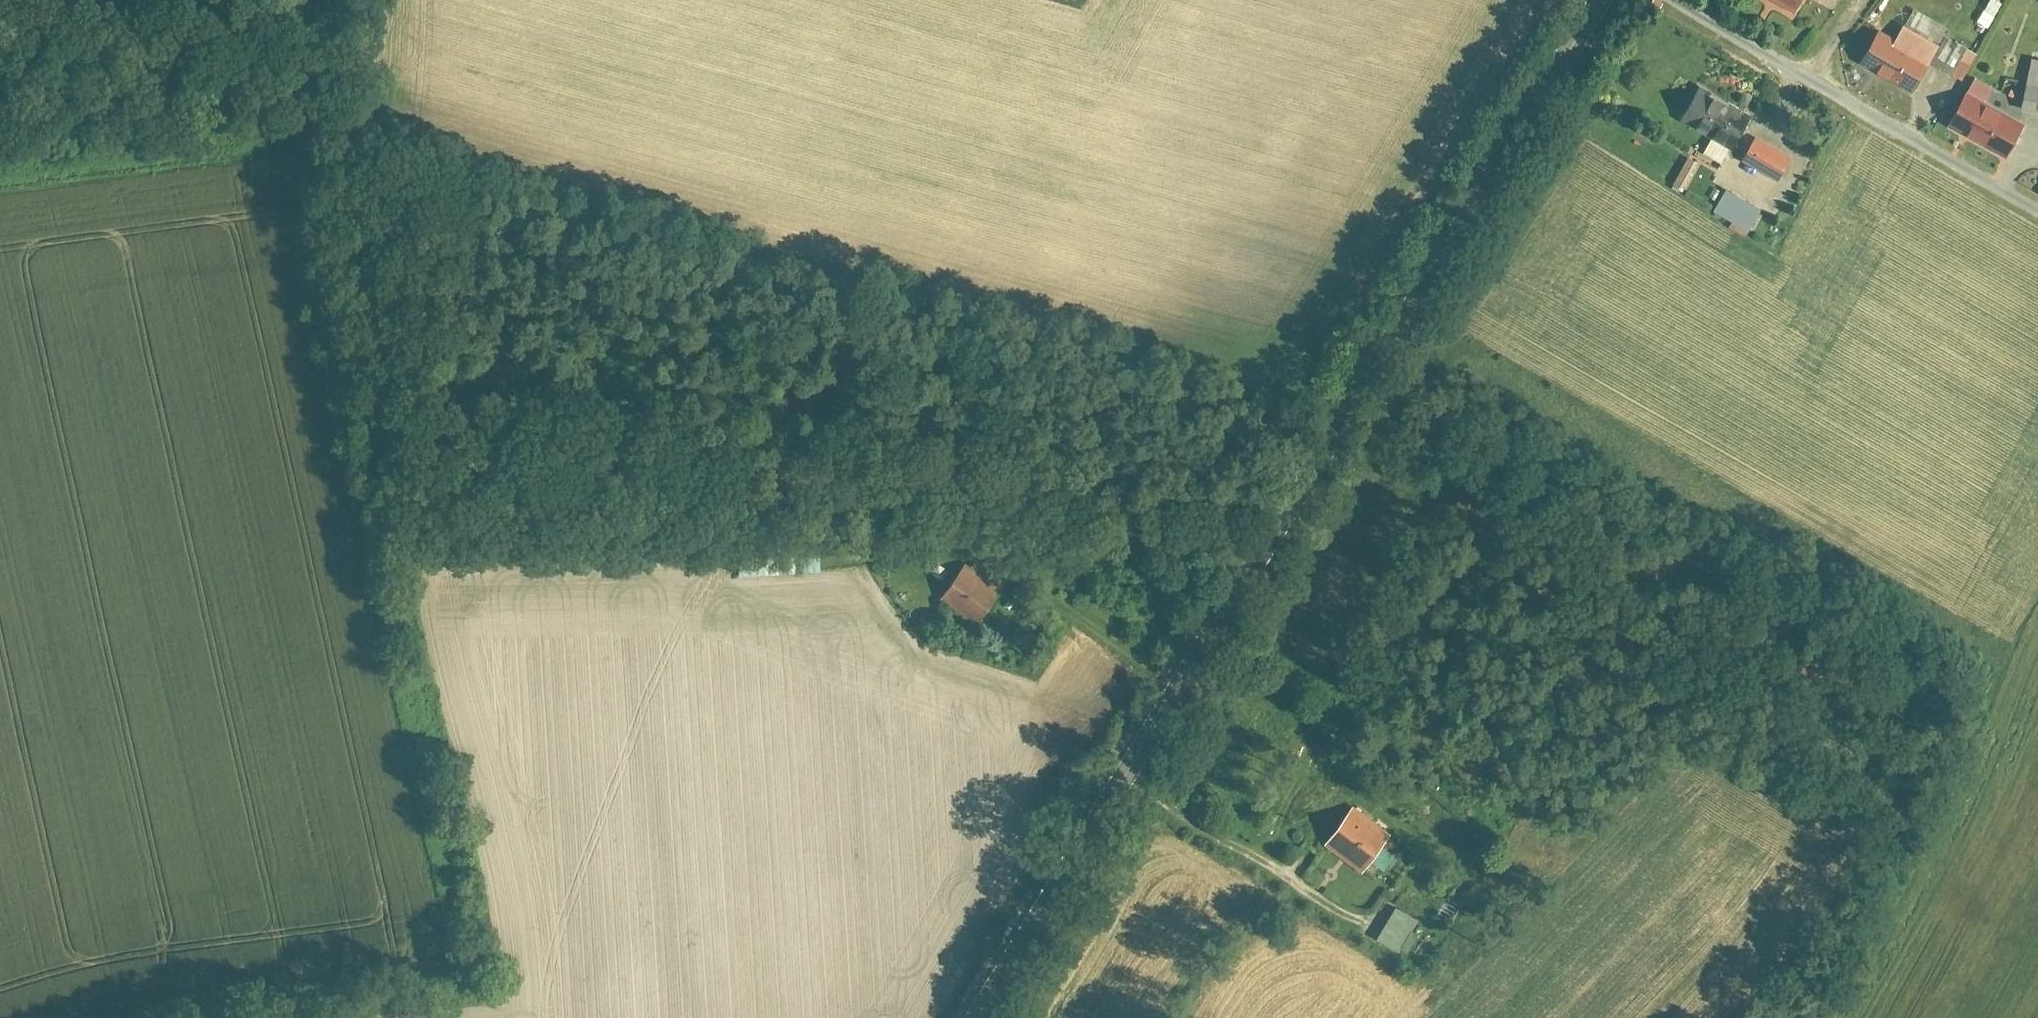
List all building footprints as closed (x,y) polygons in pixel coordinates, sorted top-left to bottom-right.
[(1801,13),(1809,0),(1780,0),(1801,13)] [(1970,42),(1917,17),(1905,41),(1958,67),(1970,42)] [(1886,34),(1870,65),(1915,89),(1931,58),(1886,34)] [(1714,83),(1691,121),(1739,150),(1762,111),(1714,83)] [(1974,96),(1956,129),(2012,159),(2030,126),(1974,96)] [(1768,138),(1752,164),(1790,187),(1806,161),(1768,138)] [(1693,158),(1678,188),(1693,196),(1708,166),(1693,158)] [(1735,189),(1723,211),(1754,229),(1767,207),(1735,189)] [(967,564),(945,601),(982,624),(1005,586),(967,564)] [(1358,799),(1324,844),(1368,878),(1402,833),(1358,799)] [(1398,909),(1381,940),(1405,953),(1422,921),(1398,909)]
